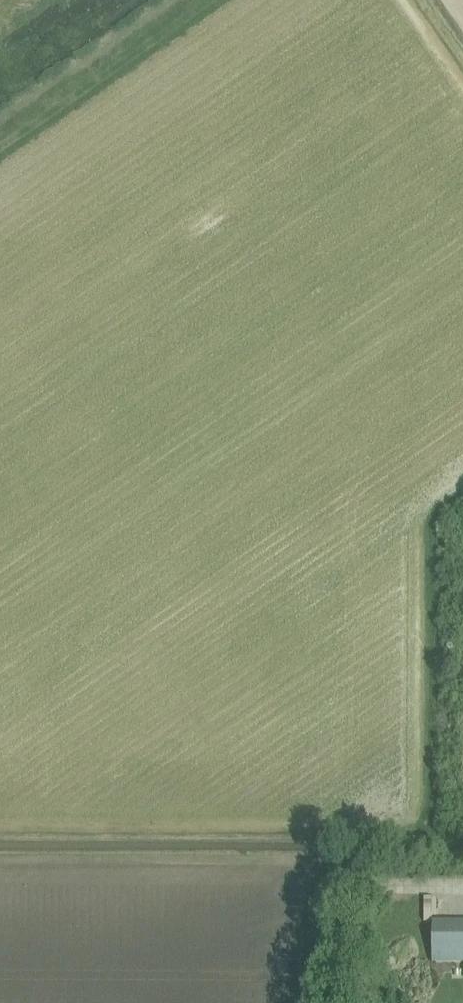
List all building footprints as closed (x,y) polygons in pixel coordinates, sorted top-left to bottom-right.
[(431,962),(462,962),(462,920),(431,920),(431,962)]
